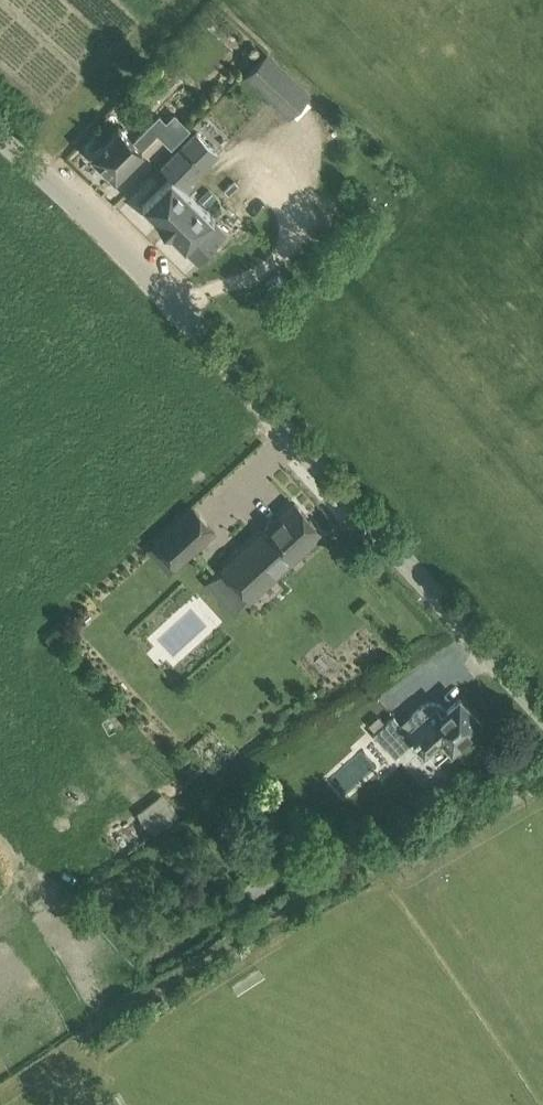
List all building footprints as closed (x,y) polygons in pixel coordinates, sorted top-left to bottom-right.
[(313,93),(267,50),(244,75),(291,117),(313,93)] [(116,175),(157,134),(172,147),(191,128),(175,113),(166,121),(160,116),(134,141),(119,126),(92,152),(116,175)] [(187,246),(198,256),(226,229),(192,194),(198,188),(190,180),(218,153),(197,132),(161,167),(171,176),(146,202),(145,201),(143,203),(145,205),(146,205),(159,218),(159,219),(160,220),(159,220),(161,222),(162,222),(168,229),(170,231),(172,232),(172,231),(184,243),(183,244),(185,246),(186,245),(187,246)] [(202,196),(209,203),(218,195),(210,188),(202,196)] [(247,595),(250,598),(323,531),(295,501),(256,536),(223,567),(247,595)] [(177,567),(217,530),(194,505),(154,542),(177,567)] [(424,703),(401,724),(414,739),(435,762),(481,721),(468,707),(464,710),(456,701),(449,708),(446,705),(443,703),(437,702),(432,701),(428,702),(424,703)] [(382,742),(401,724),(393,715),(387,720),(386,722),(382,718),(379,714),(375,718),(367,725),(382,742)] [(264,816),(275,798),(263,791),(252,809),(264,816)] [(272,881),(255,861),(235,876),(252,897),(272,881)] [(118,887),(109,876),(95,888),(104,899),(118,887)]
